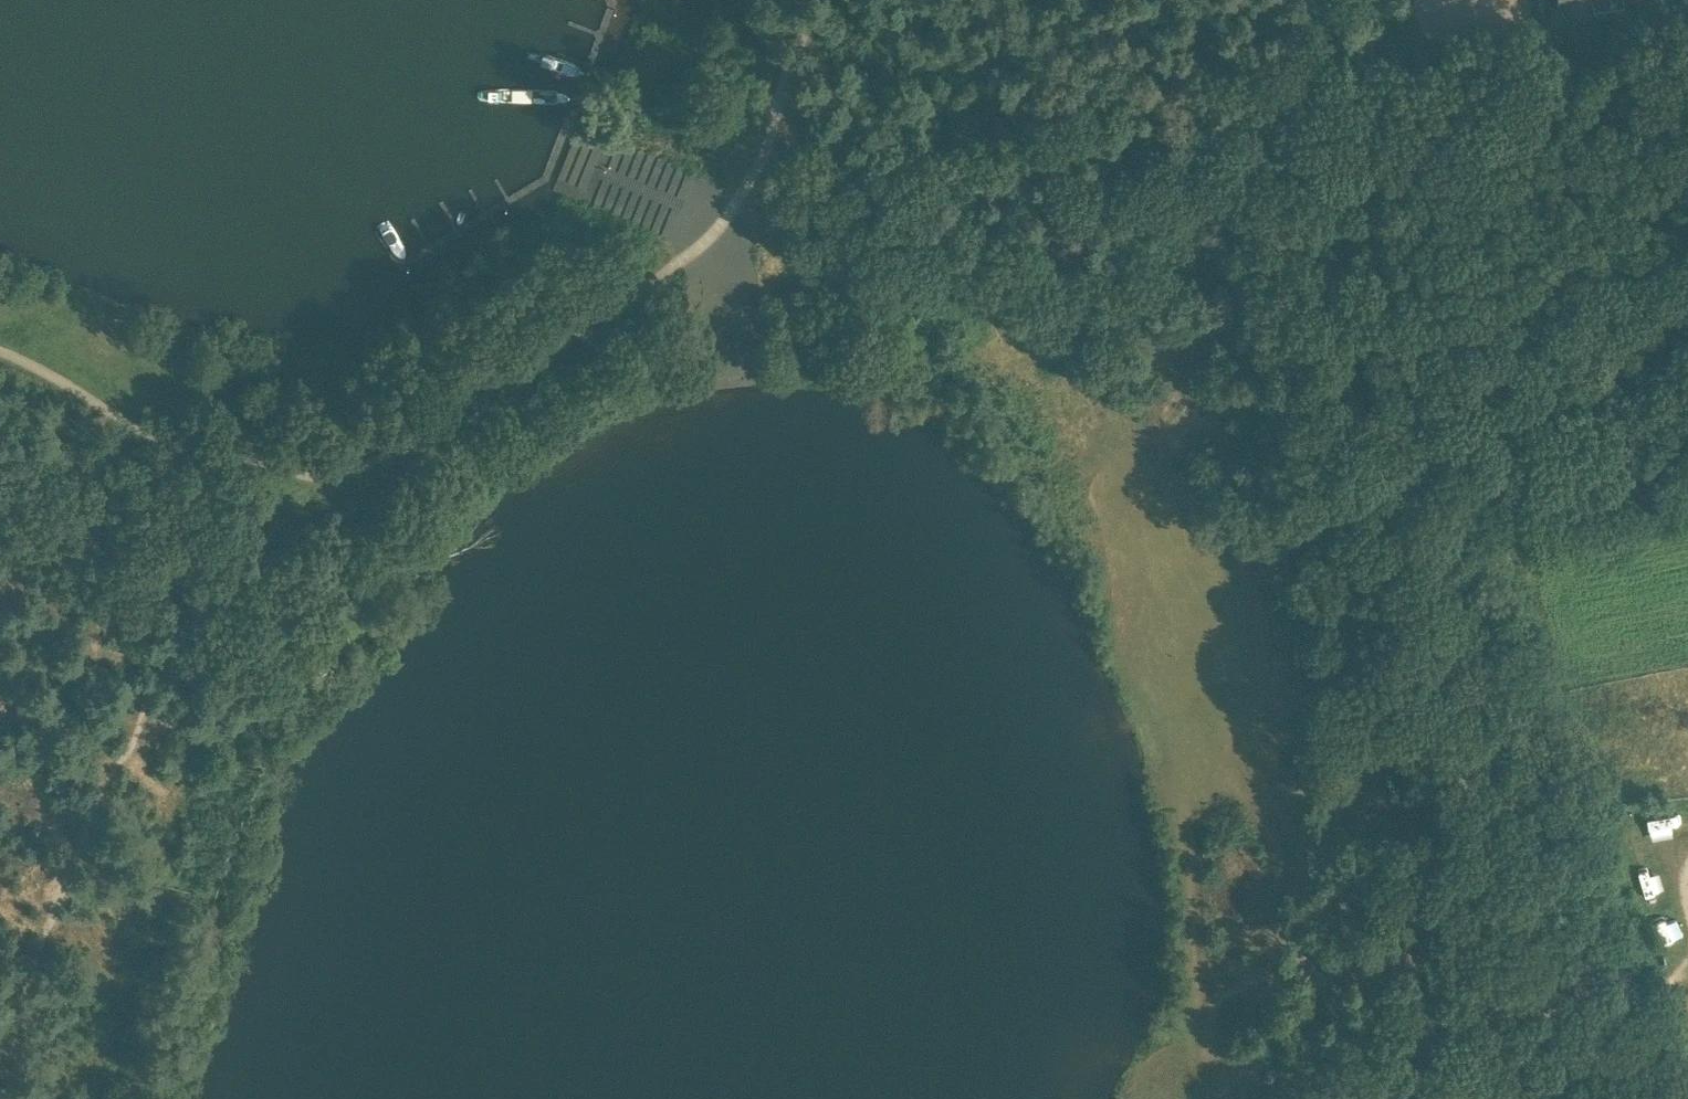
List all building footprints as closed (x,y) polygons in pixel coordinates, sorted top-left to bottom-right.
[(1595,10),(1625,6),(1624,0),(1593,0),(1595,10)]
